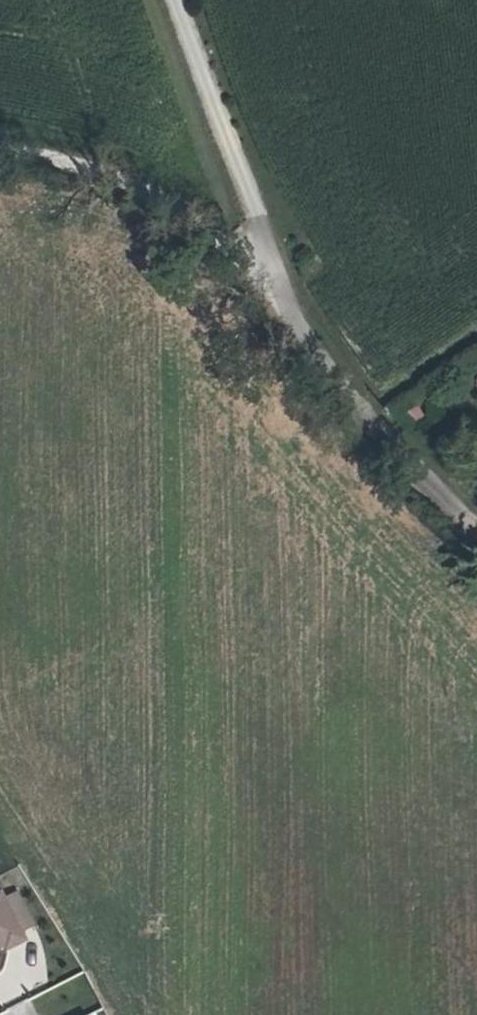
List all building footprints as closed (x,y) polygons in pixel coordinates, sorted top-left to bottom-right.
[(7,945),(9,949),(26,940),(3,894),(0,896),(0,948),(7,945)]
